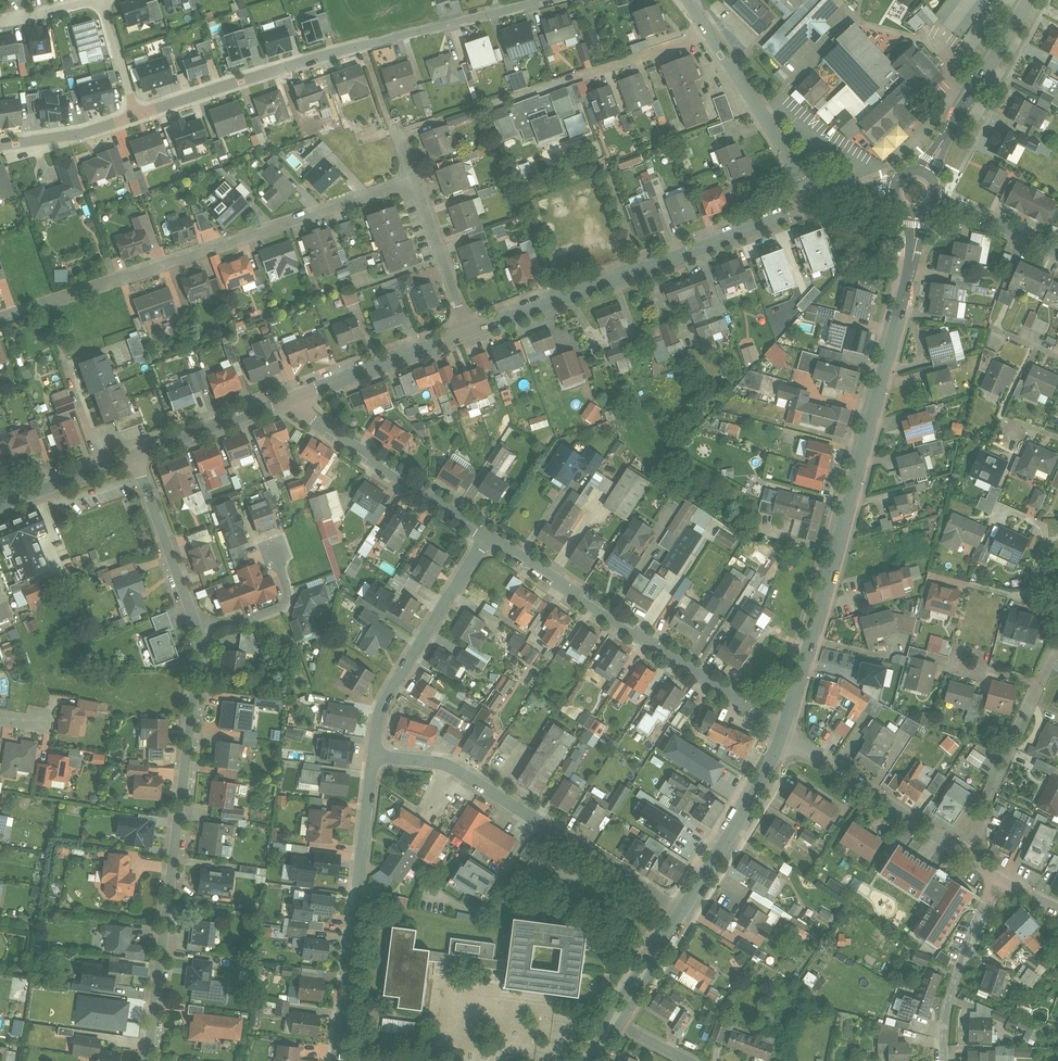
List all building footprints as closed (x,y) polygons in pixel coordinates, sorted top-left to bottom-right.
[(129,2),(129,3),(122,6),(128,26),(149,19),(150,19),(145,4),(144,0),(140,0),(136,1),(136,0),(129,2)] [(145,4),(150,19),(149,19),(150,23),(163,18),(158,0),(157,0),(145,4)] [(187,1),(189,0),(192,9),(203,5),(201,0),(187,0),(187,1)] [(734,7),(753,26),(754,26),(761,33),(761,34),(775,19),(756,0),(727,0),(734,7)] [(787,14),(784,17),(789,22),(810,0),(772,0),(787,14)] [(784,27),(802,45),(811,36),(817,42),(830,28),(824,22),(838,8),(831,0),(810,0),(789,22),(784,27)] [(904,25),(911,8),(895,1),(887,17),(904,25)] [(941,19),(927,5),(918,14),(927,23),(931,28),(941,19)] [(658,6),(636,13),(644,39),(667,31),(663,21),(661,16),(662,16),(658,6)] [(240,10),(242,18),(250,17),(249,9),(240,10)] [(326,13),(316,16),(317,19),(317,18),(320,26),(329,23),(326,13)] [(571,13),(544,22),(548,34),(551,44),(552,44),(567,39),(566,37),(576,33),(577,36),(578,36),(578,37),(579,36),(579,35),(578,35),(571,13)] [(918,14),(908,23),(917,32),(927,23),(918,14)] [(291,17),(276,21),(278,30),(285,28),(288,38),(297,35),(291,17)] [(317,19),(302,23),(309,44),(324,40),(322,34),(320,26),(317,18),(317,19)] [(94,21),(72,27),(79,53),(87,51),(101,47),(94,21)] [(329,23),(320,26),(322,34),(332,31),(329,23)] [(530,24),(519,27),(519,28),(504,33),(512,59),(529,53),(528,50),(537,47),(530,24)] [(885,60),(853,26),(843,35),(841,33),(835,38),(837,40),(832,45),(836,50),(827,58),(853,85),(856,89),(840,104),(845,110),(834,120),(846,133),(847,132),(852,137),(856,133),(857,135),(860,133),(861,134),(864,132),(866,134),(866,133),(875,143),(884,135),(899,121),(905,128),(907,128),(915,121),(915,119),(908,112),(944,80),(935,70),(941,65),(936,59),(938,57),(935,60),(929,53),(930,51),(929,50),(928,52),(925,48),(920,53),(915,47),(895,65),(894,65),(891,67),(885,60)] [(253,27),(243,30),(249,49),(259,46),(253,27)] [(784,27),(765,47),(783,65),(802,45),(784,27)] [(41,28),(34,29),(34,30),(28,31),(30,44),(32,54),(33,54),(51,51),(47,28),(41,29),(41,28)] [(278,30),(263,35),(269,55),(276,53),(277,54),(284,51),(291,48),(288,38),(285,28),(278,30)] [(243,30),(224,36),(231,57),(226,58),(230,68),(244,63),(242,57),(251,54),(249,49),(243,30)] [(1053,30),(1043,50),(1054,56),(1057,58),(1057,32),(1053,30)] [(548,34),(541,36),(546,51),(553,49),(552,44),(551,44),(548,34)] [(297,35),(288,38),(291,48),(300,46),(297,35)] [(0,39),(0,56),(18,53),(17,45),(15,36),(0,39)] [(489,36),(466,44),(474,70),(497,62),(494,50),(489,36)] [(906,40),(885,60),(891,67),(894,65),(895,65),(915,47),(908,40),(906,40)] [(210,41),(197,45),(199,53),(200,53),(201,56),(204,54),(207,61),(216,58),(210,41)] [(647,41),(631,46),(634,54),(650,48),(647,41)] [(23,43),(17,45),(18,53),(20,64),(27,63),(24,45),(23,43)] [(30,44),(24,45),(27,63),(27,64),(34,63),(33,54),(32,54),(30,44)] [(592,59),(587,44),(580,46),(584,62),(592,59)] [(175,65),(169,46),(162,48),(165,59),(166,59),(168,67),(175,65)] [(101,47),(87,51),(90,63),(105,59),(101,47)] [(499,49),(494,50),(497,62),(503,60),(499,49)] [(553,49),(546,51),(548,58),(555,55),(553,49)] [(199,53),(190,56),(190,59),(183,61),(189,81),(210,74),(207,61),(204,54),(201,56),(200,53),(199,53)] [(452,54),(428,62),(434,79),(447,75),(450,83),(460,80),(458,72),(452,54)] [(693,56),(662,67),(670,90),(673,89),(676,97),(677,96),(685,116),(683,117),(688,130),(710,122),(703,104),(706,103),(704,97),(701,98),(695,82),(701,80),(693,56)] [(165,59),(151,63),(159,86),(171,82),(172,80),(168,67),(166,59),(165,59)] [(475,79),(470,62),(462,64),(468,81),(468,82),(475,79)] [(1046,81),(1048,76),(1051,71),(1051,70),(1036,62),(1026,83),(1041,91),(1041,90),(1044,91),(1045,91),(1056,97),(1052,103),(1057,106),(1057,87),(1046,81)] [(151,63),(137,68),(141,80),(143,89),(146,90),(159,86),(151,63)] [(411,63),(396,68),(396,69),(384,73),(384,72),(383,72),(390,93),(408,87),(409,91),(419,88),(411,63)] [(360,66),(333,75),(339,93),(340,95),(341,95),(340,92),(353,88),(356,99),(369,95),(366,86),(367,86),(360,66)] [(137,68),(131,70),(134,83),(141,80),(137,68)] [(464,70),(458,72),(460,80),(461,83),(468,81),(464,70)] [(523,71),(510,75),(515,92),(529,88),(523,71)] [(814,73),(798,89),(814,105),(830,89),(814,73)] [(333,75),(332,74),(326,76),(332,93),(333,95),(339,93),(333,75)] [(641,75),(620,82),(631,111),(632,111),(631,110),(640,107),(641,107),(653,103),(654,103),(654,102),(650,93),(648,94),(641,75)] [(326,76),(312,81),(312,82),(312,84),(316,83),(319,93),(324,91),(326,95),(332,93),(326,76)] [(1048,76),(1046,81),(1057,87),(1057,81),(1048,76)] [(108,79),(93,83),(100,106),(112,102),(114,100),(108,79)] [(93,83),(79,87),(84,108),(87,109),(100,106),(93,83)] [(312,84),(301,88),(300,85),(294,87),(298,100),(296,101),(301,113),(301,112),(301,110),(306,108),(307,110),(320,106),(321,110),(330,107),(326,95),(324,91),(319,93),(316,83),(312,84)] [(572,86),(578,104),(584,102),(577,84),(572,86)] [(853,85),(836,100),(840,104),(856,89),(853,85)] [(578,104),(572,86),(567,88),(569,96),(573,106),(578,104)] [(610,87),(589,94),(599,123),(600,123),(600,121),(609,117),(610,119),(620,115),(610,87)] [(512,116),(495,122),(502,141),(519,135),(518,132),(522,131),(526,142),(537,137),(540,144),(557,138),(556,136),(565,133),(558,117),(575,111),(573,106),(569,96),(564,98),(561,90),(541,98),(541,99),(537,101),(536,97),(509,107),(512,116)] [(280,91),(256,100),(263,117),(277,112),(279,120),(289,117),(280,91)] [(1056,97),(1045,91),(1044,91),(1041,97),(1052,103),(1056,97)] [(431,104),(427,92),(420,95),(421,99),(424,107),(431,104)] [(29,114),(40,113),(39,101),(38,93),(26,95),(29,114)] [(734,119),(726,95),(714,99),(722,123),(734,119)] [(40,113),(42,121),(50,120),(50,122),(60,121),(59,119),(67,118),(64,97),(56,99),(56,97),(47,98),(47,100),(39,101),(40,113)] [(1049,113),(1018,97),(1008,117),(1019,123),(1023,125),(1024,122),(1030,125),(1036,128),(1040,130),(1049,113)] [(666,117),(660,100),(654,102),(654,103),(653,103),(659,119),(666,117)] [(0,103),(0,127),(4,126),(4,128),(15,127),(14,125),(22,123),(18,101),(0,103)] [(238,102),(211,112),(220,136),(247,126),(238,102)] [(840,104),(829,115),(834,120),(845,110),(840,104)] [(464,115),(449,120),(452,127),(466,123),(464,115)] [(627,115),(621,117),(627,134),(633,131),(627,115)] [(258,116),(252,119),(258,135),(264,133),(258,116)] [(174,129),(173,129),(177,141),(185,161),(199,156),(199,155),(197,156),(193,146),(208,141),(200,121),(174,129)] [(1029,128),(1023,125),(1019,123),(1017,128),(1026,133),(1029,128)] [(723,124),(709,129),(712,137),(726,132),(723,124)] [(172,125),(165,127),(171,143),(177,141),(173,129),(174,129),(172,125)] [(1036,128),(1030,125),(1029,128),(1026,133),(1032,136),(1036,128)] [(445,127),(422,135),(426,144),(429,143),(434,159),(454,152),(449,139),(452,138),(451,137),(449,138),(445,127)] [(1026,133),(1017,128),(1013,134),(1023,139),(1026,133)] [(1015,138),(1001,131),(991,151),(1005,159),(1015,138)] [(159,133),(132,143),(139,165),(157,159),(159,166),(169,162),(159,133)] [(1032,136),(1026,133),(1023,139),(1021,142),(1027,145),(1032,136)] [(223,139),(216,142),(221,158),(229,155),(223,139)] [(333,153),(323,142),(316,149),(325,159),(333,153)] [(737,144),(719,151),(725,166),(748,158),(748,157),(743,159),(737,144)] [(117,147),(98,154),(99,158),(85,163),(91,181),(108,175),(109,179),(126,173),(123,162),(117,147)] [(689,148),(680,151),(683,159),(692,156),(689,148)] [(318,169),(307,179),(305,176),(304,177),(321,195),(341,176),(325,159),(316,149),(307,157),(318,169)] [(719,151),(713,153),(718,169),(725,167),(725,166),(719,151)] [(469,154),(454,159),(456,165),(462,163),(463,164),(471,161),(469,154)] [(285,166),(274,155),(268,161),(272,166),(274,165),(280,171),(285,166)] [(640,155),(619,162),(621,169),(642,163),(640,155)] [(748,158),(725,166),(725,167),(730,165),(736,179),(754,172),(748,158)] [(130,160),(123,162),(126,173),(129,181),(137,178),(135,172),(130,160)] [(74,162),(58,167),(63,181),(65,181),(76,177),(79,176),(74,162)] [(456,165),(439,171),(447,196),(471,188),(463,164),(462,163),(456,165)] [(0,166),(0,196),(3,198),(12,195),(2,165),(0,166)] [(280,171),(274,165),(272,166),(264,174),(277,188),(265,199),(263,197),(262,198),(266,203),(267,203),(274,210),(296,188),(280,171)] [(1008,173),(993,165),(983,186),(998,194),(1008,173)] [(240,185),(224,167),(216,170),(226,181),(227,180),(235,189),(240,185)] [(150,192),(142,169),(135,172),(137,178),(143,194),(150,192)] [(66,186),(56,189),(56,191),(44,195),(42,188),(27,193),(34,215),(43,212),(43,211),(51,208),(55,219),(68,215),(65,207),(72,204),(70,198),(82,193),(76,177),(65,181),(66,186)] [(666,194),(660,178),(651,181),(657,197),(666,194)] [(235,189),(227,180),(226,181),(214,192),(215,193),(217,192),(224,200),(212,211),(226,226),(249,204),(235,189)] [(651,181),(644,183),(650,200),(657,197),(651,181)] [(1030,190),(1018,184),(1011,181),(1001,200),(1008,204),(1009,203),(1046,223),(1047,222),(1055,207),(1056,204),(1044,197),(1044,196),(1031,189),(1030,190)] [(495,186),(478,192),(481,199),(497,193),(495,186)] [(723,191),(714,194),(713,191),(702,195),(709,215),(709,216),(729,208),(723,191)] [(687,194),(668,200),(677,225),(696,218),(687,194)] [(703,199),(697,201),(703,217),(709,215),(703,199)] [(472,201),(451,208),(460,233),(481,225),(477,215),(477,216),(472,201),(473,201),(472,201)] [(652,202),(635,208),(638,217),(635,218),(642,238),(662,230),(652,202)] [(1047,222),(1053,225),(1057,215),(1057,208),(1055,207),(1047,222)] [(396,208),(370,217),(371,217),(372,217),(376,227),(374,228),(374,229),(376,228),(379,238),(377,239),(377,240),(380,239),(383,250),(381,250),(382,251),(385,250),(408,242),(396,208)] [(217,227),(203,212),(197,214),(202,231),(217,227)] [(155,235),(147,214),(139,217),(143,229),(147,238),(155,235)] [(171,223),(170,223),(174,233),(177,242),(196,235),(191,217),(171,223)] [(170,221),(164,223),(163,226),(166,234),(168,235),(174,233),(170,223),(171,223),(170,221)] [(352,221),(338,226),(343,239),(357,234),(352,221)] [(507,236),(503,225),(495,228),(499,239),(507,236)] [(147,238),(143,229),(128,234),(126,233),(121,235),(120,237),(123,246),(120,247),(124,257),(126,257),(128,258),(133,256),(134,254),(150,248),(147,238)] [(823,229),(798,238),(812,275),(837,266),(823,229)] [(328,230),(319,233),(315,235),(315,234),(304,238),(308,251),(310,250),(314,262),(312,262),(316,275),(327,272),(326,271),(331,269),(331,270),(341,267),(336,252),(337,251),(337,250),(336,251),(335,247),(332,245),(333,244),(328,230)] [(486,231),(471,236),(474,245),(482,242),(483,243),(489,240),(486,231)] [(532,240),(520,244),(525,256),(527,255),(529,261),(538,257),(532,240)] [(163,247),(164,254),(189,248),(187,241),(163,247)] [(408,242),(385,250),(385,251),(387,250),(390,261),(389,261),(389,262),(390,261),(394,272),(392,272),(393,273),(418,265),(411,241),(408,242)] [(289,242),(261,252),(261,253),(267,270),(267,271),(277,268),(280,277),(299,270),(289,242)] [(474,245),(461,250),(465,260),(466,260),(472,276),(471,277),(471,278),(483,273),(483,271),(484,270),(490,268),(491,271),(492,270),(483,243),(482,242),(474,245)] [(982,247),(957,242),(954,258),(967,261),(979,263),(982,247)] [(784,249),(759,258),(773,296),(798,286),(784,249)] [(267,270),(261,253),(254,256),(259,269),(260,272),(267,270)] [(1013,255),(1005,253),(1001,267),(1009,269),(1013,255)] [(525,256),(509,261),(517,283),(518,282),(521,284),(526,283),(527,279),(535,276),(529,261),(527,255),(525,256)] [(366,256),(346,263),(351,276),(371,269),(366,256)] [(954,258),(942,256),(939,271),(953,274),(964,276),(967,261),(954,258)] [(237,262),(232,264),(232,263),(231,263),(220,266),(228,289),(254,279),(255,279),(252,272),(247,257),(237,260),(237,261),(237,262)] [(741,260),(718,268),(724,289),(725,288),(725,287),(733,284),(734,285),(745,281),(749,280),(745,271),(741,260)] [(1038,271),(1021,263),(1011,286),(1019,290),(1021,286),(1029,290),(1038,271)] [(228,289),(220,266),(214,269),(217,278),(222,291),(228,289)] [(758,288),(751,268),(745,271),(749,280),(745,281),(749,291),(758,288)] [(260,272),(259,269),(252,272),(255,279),(254,279),(257,286),(264,284),(260,272)] [(68,270),(55,270),(54,282),(68,282),(68,270)] [(878,273),(867,270),(865,276),(877,279),(878,273)] [(1055,279),(1038,271),(1029,290),(1039,294),(1040,292),(1047,295),(1053,283),(1055,279)] [(205,272),(182,280),(189,299),(198,296),(199,297),(209,294),(212,292),(208,281),(205,272)] [(705,272),(693,277),(705,310),(713,307),(710,297),(708,298),(705,290),(710,288),(705,272)] [(412,274),(398,278),(400,285),(401,287),(414,282),(412,274)] [(975,278),(964,276),(953,274),(952,280),(973,285),(975,278)] [(693,277),(667,286),(668,288),(666,291),(669,298),(672,300),(673,302),(683,298),(687,299),(692,314),(696,313),(698,319),(694,320),(696,325),(708,320),(705,310),(693,277)] [(217,278),(208,281),(212,292),(209,294),(211,301),(224,296),(222,291),(217,278)] [(414,282),(401,287),(404,295),(414,292),(413,291),(423,288),(420,280),(414,282)] [(973,285),(952,280),(951,287),(959,288),(959,290),(972,292),(973,285)] [(1053,283),(1047,295),(1045,299),(1052,302),(1051,305),(1057,308),(1057,285),(1053,283)] [(951,287),(934,284),(931,299),(934,299),(956,302),(957,296),(959,290),(959,288),(951,287)] [(400,285),(386,289),(388,296),(396,293),(399,301),(405,299),(404,295),(401,287),(400,285)] [(423,288),(413,291),(414,292),(421,312),(439,305),(432,285),(423,288)] [(169,286),(133,299),(140,317),(142,323),(145,322),(144,319),(162,312),(163,315),(164,315),(165,318),(179,313),(169,286)] [(814,287),(797,306),(804,312),(821,292),(814,287)] [(873,294),(849,288),(843,313),(867,319),(873,294)] [(1016,296),(1002,289),(998,301),(1010,307),(1016,296)] [(356,290),(342,295),(346,308),(360,303),(356,290)] [(388,296),(384,298),(389,311),(386,312),(386,310),(371,315),(378,333),(407,323),(399,301),(396,293),(388,296)] [(956,302),(934,299),(931,315),(948,317),(956,319),(956,317),(959,303),(956,302)] [(620,304),(608,308),(614,323),(621,321),(626,319),(620,304)] [(719,321),(713,307),(705,310),(708,320),(714,334),(722,331),(719,321)] [(837,311),(820,307),(819,314),(836,318),(837,311)] [(608,308),(596,313),(601,328),(607,326),(614,323),(608,308)] [(1038,314),(1031,311),(1025,326),(1032,328),(1037,318),(1038,314)] [(836,318),(819,314),(817,322),(834,326),(836,318)] [(140,317),(133,319),(139,335),(149,332),(145,322),(142,323),(140,317)] [(968,319),(956,317),(956,319),(948,317),(948,323),(967,326),(968,319)] [(357,318),(332,327),(339,346),(364,337),(357,318)] [(729,329),(725,318),(719,321),(722,331),(729,329)] [(1048,324),(1037,318),(1032,328),(1043,334),(1048,324)] [(708,320),(696,325),(701,339),(702,339),(714,334),(708,320)] [(624,329),(621,321),(614,323),(617,332),(624,329)] [(244,322),(234,325),(237,333),(246,330),(244,322)] [(617,332),(614,323),(607,326),(610,334),(617,332)] [(671,323),(663,326),(669,344),(678,341),(671,323)] [(849,328),(837,325),(833,338),(845,341),(846,337),(849,328)] [(660,327),(647,331),(651,342),(663,338),(660,327)] [(331,346),(324,328),(317,330),(320,337),(321,337),(325,348),(331,346)] [(870,334),(849,328),(846,337),(853,339),(850,349),(866,353),(870,334)] [(550,329),(532,336),(538,351),(544,349),(545,351),(556,347),(557,347),(550,329)] [(624,329),(617,332),(620,340),(628,337),(626,329),(624,329)] [(610,334),(608,335),(611,344),(620,340),(617,332),(610,334)] [(950,333),(927,339),(932,360),(955,354),(950,333)] [(278,350),(272,334),(264,337),(266,341),(268,340),(273,352),(278,350)] [(714,334),(702,339),(706,349),(717,345),(714,334)] [(139,335),(128,339),(134,357),(145,353),(139,335)] [(320,337),(304,343),(309,359),(310,361),(328,355),(325,348),(321,337),(320,337)] [(287,347),(284,339),(276,342),(283,361),(290,358),(286,347),(287,347)] [(273,352),(268,340),(266,341),(254,346),(256,346),(260,356),(246,361),(253,381),(280,372),(273,352)] [(664,340),(652,344),(658,363),(670,359),(664,340)] [(287,347),(286,347),(290,358),(292,365),(309,359),(304,343),(303,341),(287,347)] [(515,342),(494,350),(497,359),(502,372),(523,365),(515,342)] [(681,342),(668,347),(670,354),(684,349),(681,342)] [(232,343),(224,346),(231,364),(238,362),(232,343)] [(791,358),(776,344),(766,354),(781,368),(791,358)] [(755,346),(742,350),(746,364),(759,360),(755,346)] [(575,352),(560,357),(556,347),(559,357),(555,359),(562,380),(573,377),(576,378),(583,376),(578,360),(575,352)] [(998,354),(985,348),(980,364),(991,368),(994,360),(995,360),(998,354)] [(623,374),(640,368),(634,351),(613,358),(615,364),(619,362),(623,374)] [(820,356),(803,351),(798,370),(815,375),(818,362),(820,356)] [(488,352),(475,356),(480,368),(484,366),(486,371),(493,368),(491,362),(488,352)] [(104,354),(80,363),(90,394),(95,392),(113,386),(110,378),(113,377),(107,362),(104,363),(102,356),(105,355),(104,354)] [(955,354),(932,360),(934,367),(957,361),(955,354)] [(841,362),(820,356),(818,362),(840,368),(841,362)] [(585,357),(578,360),(583,376),(584,378),(592,375),(585,357)] [(502,372),(497,359),(491,362),(493,368),(497,380),(504,378),(502,372)] [(995,360),(994,360),(991,368),(982,388),(990,392),(991,389),(1003,394),(1010,381),(1012,382),(1017,370),(995,360)] [(957,361),(934,367),(936,374),(950,371),(951,371),(959,369),(957,361)] [(840,368),(818,362),(815,375),(832,379),(830,386),(829,387),(840,390),(854,394),(860,374),(840,368)] [(437,364),(401,377),(407,395),(435,385),(446,415),(454,412),(451,402),(445,386),(439,369),(437,364)] [(452,365),(439,369),(445,386),(453,383),(451,378),(456,377),(452,365)] [(456,377),(451,378),(453,383),(461,405),(466,403),(470,412),(491,404),(488,395),(494,393),(486,371),(484,366),(480,368),(456,377)] [(1033,366),(1025,384),(1028,386),(1024,395),(1036,400),(1040,392),(1052,396),(1057,382),(1057,377),(1033,366)] [(233,368),(214,375),(216,382),(212,383),(217,395),(240,387),(233,368)] [(765,374),(752,371),(739,385),(760,391),(765,374)] [(936,374),(929,376),(929,377),(930,377),(932,385),(931,385),(935,398),(956,393),(951,371),(950,371),(936,374)] [(181,377),(184,386),(189,384),(193,393),(200,390),(194,372),(181,377)] [(386,382),(363,391),(368,404),(370,410),(385,405),(387,411),(395,408),(392,402),(393,402),(386,382)] [(1025,384),(1020,382),(1013,396),(1022,400),(1024,395),(1028,386),(1025,384)] [(113,386),(95,392),(105,422),(114,419),(131,413),(131,412),(128,413),(125,406),(128,405),(122,390),(120,391),(117,384),(113,386)] [(193,393),(189,384),(184,386),(168,392),(174,410),(196,402),(193,393)] [(840,390),(829,387),(830,386),(825,385),(823,396),(839,400),(840,390)] [(851,411),(834,407),(833,411),(806,403),(809,393),(783,386),(780,396),(791,400),(788,409),(791,409),(804,412),(847,424),(851,411)] [(363,391),(350,396),(355,408),(368,404),(363,391)] [(70,396),(54,401),(58,413),(74,407),(70,396)] [(593,404),(584,416),(592,422),(601,409),(593,404)] [(936,405),(918,409),(920,416),(929,413),(930,416),(938,414),(936,405)] [(419,407),(407,410),(409,417),(421,415),(419,407)] [(804,412),(791,409),(787,422),(800,425),(801,422),(804,412)] [(131,413),(114,419),(119,431),(145,422),(140,410),(131,413)] [(847,424),(804,412),(801,422),(821,427),(821,425),(829,427),(828,433),(844,437),(847,424)] [(918,420),(905,424),(910,442),(923,439),(922,435),(931,433),(929,424),(932,423),(930,416),(929,413),(920,416),(917,417),(918,420)] [(533,432),(552,426),(549,415),(530,421),(533,432)] [(37,418),(29,421),(32,430),(34,430),(37,439),(43,436),(37,418)] [(376,418),(368,430),(378,436),(386,424),(376,418)] [(71,419),(52,426),(60,449),(79,442),(71,419)] [(284,421),(269,426),(276,444),(285,441),(290,439),(284,421)] [(411,437),(388,421),(386,424),(378,436),(378,437),(401,452),(402,450),(406,449),(410,443),(410,438),(411,437)] [(423,423),(414,425),(424,436),(426,436),(423,423)] [(963,425),(954,424),(952,434),(962,435),(963,425)] [(731,425),(731,434),(739,434),(740,426),(731,425)] [(269,426),(255,431),(261,449),(263,449),(276,444),(269,426)] [(32,430),(21,434),(20,429),(14,431),(23,456),(41,450),(37,439),(34,430),(32,430)] [(2,451),(6,462),(23,456),(14,431),(9,433),(11,438),(0,441),(0,447),(2,451)] [(246,435),(225,442),(232,461),(240,458),(253,454),(246,435)] [(334,452),(313,438),(302,456),(313,463),(311,467),(320,472),(321,472),(334,452)] [(942,440),(930,444),(932,451),(944,448),(942,440)] [(276,444),(263,449),(265,456),(266,456),(285,448),(287,446),(285,441),(276,444)] [(833,447),(808,441),(806,449),(808,449),(806,457),(812,458),(829,463),(829,462),(833,447)] [(627,447),(618,442),(612,451),(620,457),(627,447)] [(930,444),(915,448),(917,455),(922,453),(923,458),(933,455),(933,457),(945,454),(944,448),(932,451),(930,444)] [(1018,472),(1033,478),(1033,477),(1031,476),(1035,467),(1050,473),(1057,456),(1031,444),(1024,459),(1018,472)] [(216,445),(195,453),(202,473),(203,472),(212,469),(223,465),(216,445)] [(500,445),(489,461),(497,467),(508,451),(500,445)] [(584,458),(564,445),(549,468),(550,473),(568,485),(580,466),(585,459),(584,458)] [(285,448),(266,456),(273,475),(292,468),(285,448)] [(606,460),(590,449),(584,458),(585,459),(580,466),(594,476),(580,496),(581,497),(606,460)] [(1007,463),(982,451),(971,475),(980,479),(982,476),(997,484),(996,486),(996,487),(1007,463)] [(917,455),(905,458),(905,459),(900,461),(899,460),(898,460),(904,480),(919,476),(918,474),(927,471),(923,458),(922,453),(917,455)] [(185,456),(158,466),(165,486),(166,485),(172,502),(193,494),(192,494),(186,478),(193,476),(185,456)] [(1018,456),(1011,472),(1017,475),(1018,472),(1024,459),(1018,456)] [(240,458),(232,461),(234,467),(243,464),(240,458)] [(829,463),(812,458),(810,465),(829,470),(831,463),(829,462),(829,463)] [(468,471),(451,460),(448,465),(445,466),(442,469),(443,473),(440,477),(457,489),(460,485),(469,472),(468,471)] [(810,465),(799,462),(794,467),(801,469),(808,471),(810,465)] [(472,465),(468,471),(469,472),(460,485),(468,491),(478,476),(475,467),(472,465)] [(829,470),(810,465),(808,471),(809,471),(825,476),(827,477),(829,470)] [(311,467),(303,481),(307,493),(317,476),(320,472),(311,467)] [(212,469),(203,472),(209,490),(222,485),(218,472),(213,473),(212,469)] [(630,469),(605,506),(627,521),(651,483),(630,469)] [(825,476),(809,471),(808,471),(801,469),(798,482),(822,489),(825,476)] [(231,482),(228,472),(223,474),(227,484),(231,482)] [(509,487),(491,474),(480,490),(498,503),(509,487)] [(239,476),(232,478),(236,490),(242,488),(239,476)] [(317,476),(307,493),(308,496),(310,500),(317,497),(316,493),(324,481),(317,476)] [(616,484),(605,477),(600,484),(593,479),(581,497),(587,501),(596,487),(608,495),(616,484)] [(281,494),(275,478),(267,481),(271,490),(273,497),(281,494)] [(302,480),(289,484),(289,486),(293,501),(308,496),(307,493),(303,481),(302,480)] [(767,486),(756,482),(751,493),(762,498),(767,486)] [(386,495),(366,483),(355,500),(372,511),(375,512),(381,503),(386,495)] [(917,485),(904,489),(905,495),(913,493),(914,494),(918,492),(917,485)] [(996,486),(995,486),(990,498),(998,501),(1003,490),(996,487),(996,486)] [(273,497),(271,490),(264,493),(267,501),(271,511),(278,508),(273,497)] [(1045,494),(1037,491),(1031,505),(1039,508),(1045,494)] [(203,495),(196,497),(195,493),(192,494),(193,494),(195,494),(199,505),(194,507),(197,515),(209,510),(203,495)] [(902,497),(895,499),(897,506),(890,508),(894,521),(905,518),(904,515),(919,511),(916,500),(915,501),(914,494),(913,493),(905,495),(902,496),(902,497)] [(317,497),(310,500),(317,521),(332,516),(325,494),(317,497)] [(576,494),(572,494),(568,501),(575,506),(581,497),(580,496),(576,494)] [(810,499),(804,498),(804,497),(795,495),(794,499),(791,498),(791,499),(778,495),(776,504),(822,516),(826,503),(810,499)] [(575,506),(550,545),(561,552),(570,538),(565,535),(570,528),(571,529),(583,511),(581,510),(587,501),(581,497),(575,506)] [(990,498),(988,503),(980,500),(977,508),(992,515),(998,501),(990,498)] [(776,504),(762,500),(759,513),(773,516),(771,523),(780,525),(783,515),(773,513),(776,504)] [(232,501),(216,507),(223,527),(240,521),(238,515),(237,515),(232,501)] [(266,501),(251,506),(251,507),(250,507),(259,533),(260,533),(261,533),(275,528),(276,527),(271,511),(267,501),(266,501)] [(552,527),(548,524),(539,538),(550,545),(575,506),(568,501),(556,519),(557,519),(552,527)] [(678,536),(697,508),(687,501),(668,530),(669,531),(678,536)] [(381,503),(375,512),(372,511),(366,519),(376,526),(388,507),(381,503)] [(0,518),(0,547),(15,585),(51,570),(38,537),(48,533),(36,504),(0,518)] [(822,516),(776,504),(773,513),(783,515),(795,518),(795,517),(804,519),(799,537),(816,541),(822,516)] [(691,519),(706,528),(713,517),(699,507),(691,519)] [(400,509),(391,524),(386,532),(382,529),(377,536),(378,536),(397,550),(407,535),(409,537),(419,522),(400,509)] [(986,529),(953,515),(946,532),(947,533),(943,543),(958,549),(962,539),(978,546),(978,547),(980,543),(986,529)] [(883,520),(885,531),(895,529),(892,517),(883,520)] [(639,522),(635,520),(624,538),(625,538),(633,543),(632,544),(638,548),(639,549),(642,545),(643,546),(644,546),(649,538),(649,537),(648,536),(651,530),(647,528),(647,525),(642,522),(639,522)] [(240,521),(223,527),(230,547),(230,548),(244,543),(247,542),(242,528),(243,527),(240,521)] [(377,525),(366,541),(374,547),(377,542),(375,540),(378,536),(377,536),(382,529),(377,525)] [(663,565),(677,574),(702,536),(688,527),(681,538),(671,552),(663,565)] [(1028,540),(1001,528),(993,548),(991,551),(992,552),(1018,563),(1028,540)] [(737,539),(722,530),(716,539),(731,548),(737,539)] [(590,531),(571,559),(589,570),(598,557),(595,555),(599,549),(605,540),(590,531)] [(678,536),(669,531),(660,545),(671,552),(681,538),(678,536)] [(205,536),(191,542),(194,550),(208,545),(208,542),(205,536)] [(1032,549),(1037,538),(1032,536),(1027,547),(1032,549)] [(624,538),(620,545),(619,545),(607,563),(608,563),(608,562),(617,569),(617,570),(629,578),(641,559),(633,554),(638,548),(632,544),(633,543),(625,538),(624,538)] [(244,543),(230,548),(230,547),(229,548),(233,560),(248,555),(244,543)] [(986,545),(980,543),(978,547),(978,546),(973,558),(979,561),(986,545)] [(194,550),(192,551),(194,556),(193,557),(198,573),(205,571),(208,572),(214,570),(215,567),(216,566),(208,545),(194,550)] [(993,548),(986,545),(979,561),(987,564),(992,552),(991,551),(993,548)] [(432,546),(413,577),(431,588),(437,578),(435,577),(441,568),(443,569),(443,568),(442,567),(449,556),(432,546)] [(93,565),(100,563),(97,551),(91,552),(93,565)] [(359,553),(351,568),(359,572),(367,557),(359,553)] [(248,555),(233,560),(237,572),(239,571),(252,566),(248,555)] [(663,565),(655,560),(649,569),(657,574),(663,565)] [(379,569),(396,577),(400,570),(383,562),(379,569)] [(412,567),(405,562),(398,574),(405,578),(412,567)] [(252,566),(239,571),(244,584),(227,590),(225,589),(217,592),(217,593),(224,611),(231,610),(235,609),(234,607),(241,605),(242,606),(250,603),(249,602),(258,599),(260,603),(275,598),(274,594),(277,593),(271,578),(263,581),(257,565),(252,566)] [(670,570),(663,565),(657,574),(664,579),(670,570)] [(120,568),(104,575),(107,582),(123,576),(120,568)] [(745,575),(734,568),(730,574),(742,582),(746,576),(745,575)] [(750,579),(755,572),(749,568),(745,575),(746,576),(750,579)] [(909,568),(875,577),(877,583),(867,585),(872,603),(905,594),(904,589),(914,586),(909,568)] [(641,585),(636,583),(628,596),(638,603),(657,574),(649,569),(644,577),(646,578),(641,585)] [(139,574),(115,582),(121,599),(124,598),(131,616),(145,611),(139,592),(145,590),(139,574)] [(657,574),(638,603),(649,610),(663,589),(660,587),(665,580),(664,579),(657,574)] [(729,575),(717,595),(730,603),(742,583),(729,575)] [(406,586),(392,578),(388,584),(402,592),(406,586)] [(39,582),(23,589),(29,603),(45,597),(39,582)] [(223,583),(206,589),(208,596),(217,593),(217,592),(225,589),(223,583)] [(393,595),(375,584),(366,598),(366,599),(375,605),(386,611),(388,609),(392,601),(394,599),(393,595)] [(683,584),(673,598),(680,602),(690,588),(683,584)] [(329,600),(324,585),(305,592),(301,600),(302,601),(299,606),(298,607),(294,615),(296,620),(302,635),(317,630),(311,615),(312,614),(314,613),(316,608),(315,606),(316,604),(329,600)] [(961,592),(934,585),(930,600),(927,608),(931,608),(955,615),(961,592)] [(13,616),(0,586),(0,622),(13,616)] [(539,598),(521,586),(511,601),(519,607),(512,618),(519,623),(521,624),(529,612),(529,613),(539,598)] [(405,593),(398,604),(392,601),(388,609),(393,612),(409,622),(421,603),(405,593)] [(713,613),(721,601),(711,594),(702,607),(709,611),(713,613)] [(375,605),(366,599),(366,598),(361,595),(357,602),(372,611),(375,605)] [(930,600),(923,598),(918,617),(928,620),(931,608),(927,608),(930,600)] [(687,612),(678,605),(669,619),(673,622),(671,625),(684,633),(702,606),(694,601),(687,612)] [(741,612),(732,625),(740,630),(735,637),(737,638),(732,645),(728,642),(718,656),(729,663),(749,634),(756,623),(748,619),(757,606),(748,601),(741,612)] [(702,606),(684,633),(697,641),(707,625),(702,622),(709,611),(702,607),(702,606)] [(1013,611),(1006,608),(1001,626),(1007,628),(1009,619),(1011,619),(1013,611)] [(380,618),(365,609),(358,621),(364,624),(370,619),(375,622),(377,623),(380,618)] [(561,613),(556,609),(545,625),(551,628),(561,635),(562,636),(572,620),(566,616),(567,615),(561,612),(561,613)] [(1023,613),(1013,610),(1013,611),(1011,619),(1009,619),(1007,628),(1005,635),(1020,639),(1027,613),(1023,612),(1023,613)] [(467,611),(454,633),(481,649),(487,640),(478,634),(485,622),(467,611)] [(898,632),(893,611),(866,618),(869,630),(866,630),(868,639),(868,640),(878,637),(898,632)] [(168,612),(152,618),(158,633),(169,629),(170,631),(174,629),(168,612)] [(529,612),(521,624),(519,623),(518,626),(524,630),(533,616),(529,613),(529,612)] [(1031,614),(1027,613),(1020,639),(1035,643),(1036,638),(1041,619),(1041,618),(1031,615),(1031,614)] [(918,618),(905,615),(901,630),(914,633),(918,618)] [(115,623),(119,630),(128,625),(125,618),(115,623)] [(37,619),(27,624),(32,633),(42,628),(37,619)] [(1049,622),(1041,619),(1036,638),(1044,640),(1049,622)] [(296,620),(290,622),(297,640),(303,638),(302,635),(296,620)] [(377,623),(375,622),(367,636),(368,637),(361,648),(356,644),(355,645),(365,651),(365,652),(373,657),(374,656),(373,655),(380,643),(386,647),(386,648),(387,648),(396,634),(395,634),(394,634),(377,623)] [(764,629),(756,623),(749,634),(756,640),(764,629)] [(521,632),(508,624),(504,631),(517,639),(521,632)] [(599,637),(584,627),(572,646),(587,656),(599,637)] [(551,628),(543,641),(553,648),(561,635),(551,628)] [(158,633),(145,638),(155,666),(180,657),(170,631),(169,629),(158,633)] [(254,634),(242,632),(240,652),(246,653),(262,655),(254,634)] [(749,634),(730,663),(741,670),(749,657),(745,654),(750,646),(751,647),(756,640),(749,634)] [(939,654),(943,639),(933,636),(929,651),(939,654)] [(878,637),(868,640),(868,639),(867,640),(870,650),(881,647),(878,637)] [(536,660),(540,651),(526,645),(522,654),(536,660)] [(629,656),(612,645),(598,666),(599,666),(600,665),(606,669),(605,670),(614,676),(615,677),(629,656)] [(929,651),(911,646),(908,657),(915,659),(926,662),(929,651)] [(458,660),(440,649),(432,663),(455,678),(463,664),(464,663),(458,660)] [(481,660),(464,649),(458,660),(464,663),(463,664),(474,671),(481,660)] [(841,660),(843,653),(824,649),(821,661),(839,666),(841,660)] [(240,652),(228,650),(227,660),(225,660),(224,671),(243,673),(246,653),(240,652)] [(573,658),(562,650),(556,659),(567,667),(573,658)] [(359,664),(344,655),(339,664),(354,673),(359,664)] [(926,662),(915,659),(907,688),(908,686),(929,691),(928,693),(929,694),(937,664),(926,662)] [(863,683),(889,690),(895,669),(868,662),(863,683)] [(376,674),(359,664),(354,673),(347,685),(364,695),(376,674)] [(627,682),(623,689),(630,694),(634,688),(643,694),(656,674),(641,664),(629,683),(627,682)] [(427,672),(413,694),(429,704),(429,703),(438,709),(443,702),(434,696),(438,690),(430,685),(435,677),(427,672)] [(510,692),(517,683),(507,675),(485,703),(499,713),(513,694),(510,692)] [(614,676),(605,691),(611,696),(621,681),(615,677),(614,676)] [(838,684),(823,680),(817,703),(835,708),(838,697),(841,698),(842,694),(858,704),(853,712),(860,717),(864,711),(872,698),(844,680),(839,678),(838,684)] [(975,688),(949,681),(945,701),(957,704),(956,706),(969,709),(969,713),(977,715),(981,700),(973,697),(975,688)] [(1017,689),(992,682),(989,695),(987,704),(1002,708),(1001,711),(1011,714),(1017,689)] [(668,683),(664,690),(663,689),(655,702),(667,710),(668,709),(667,709),(667,707),(672,710),(677,703),(678,704),(679,704),(678,703),(684,693),(668,683)] [(327,697),(309,694),(308,701),(325,704),(327,697)] [(981,700),(977,715),(984,716),(987,704),(989,695),(983,694),(981,700)] [(281,700),(258,698),(257,706),(279,709),(281,700)] [(886,705),(872,698),(864,711),(876,719),(886,705)] [(99,702),(80,699),(78,709),(85,710),(97,712),(99,702)] [(697,705),(689,700),(681,712),(689,718),(697,705)] [(255,705),(224,701),(221,728),(251,733),(255,705)] [(478,712),(466,703),(460,712),(472,720),(478,712)] [(358,709),(329,704),(328,705),(330,705),(329,714),(330,714),(329,723),(326,722),(325,723),(355,729),(358,709)] [(78,709),(64,706),(63,713),(62,713),(60,724),(61,724),(59,733),(77,736),(80,723),(83,723),(85,710),(78,709)] [(670,713),(659,706),(653,715),(659,720),(664,723),(670,713)] [(468,724),(442,707),(436,716),(462,733),(468,724)] [(483,707),(474,722),(480,726),(482,723),(485,725),(492,713),(483,707)] [(596,717),(586,710),(579,722),(588,728),(596,717)] [(647,711),(637,727),(649,735),(659,720),(653,715),(647,711)] [(853,712),(852,712),(848,718),(856,723),(860,717),(853,712)] [(724,727),(716,722),(718,718),(708,713),(701,729),(710,733),(708,737),(725,745),(725,744),(729,746),(728,749),(746,757),(754,739),(736,731),(736,732),(724,727)] [(848,718),(845,716),(835,731),(846,738),(856,723),(848,718)] [(910,717),(902,730),(914,737),(922,725),(910,717)] [(437,729),(403,719),(397,738),(406,741),(407,744),(412,745),(415,743),(416,744),(417,739),(432,744),(437,729)] [(873,719),(864,733),(868,736),(865,739),(868,741),(855,760),(877,774),(887,759),(882,756),(896,734),(873,719)] [(607,727),(596,720),(589,730),(600,737),(607,727)] [(167,721),(143,721),(142,733),(149,733),(149,747),(164,747),(165,747),(166,739),(167,737),(167,734),(166,733),(167,721)] [(551,733),(520,782),(540,794),(576,738),(550,721),(544,729),(551,733)] [(480,726),(465,748),(483,760),(495,742),(487,737),(492,730),(485,725),(482,723),(480,726)] [(1038,750),(1055,757),(1057,750),(1057,729),(1049,725),(1038,750)] [(678,731),(671,726),(666,735),(671,739),(662,753),(712,786),(725,767),(675,735),(678,731)] [(465,735),(451,727),(444,738),(458,747),(465,735)] [(649,735),(637,727),(632,734),(644,743),(649,735)] [(303,733),(288,728),(285,738),(300,743),(303,733)] [(600,737),(589,730),(583,739),(594,746),(600,737)] [(520,741),(510,735),(501,748),(511,755),(520,741)] [(959,746),(948,736),(940,745),(951,755),(959,746)] [(259,740),(244,738),(243,746),(258,748),(259,740)] [(355,743),(328,739),(327,748),(323,747),(322,758),(336,760),(351,762),(352,762),(355,743)] [(432,744),(417,739),(416,744),(427,747),(431,747),(432,744)] [(23,746),(8,743),(4,764),(3,773),(4,773),(15,775),(16,769),(31,772),(36,743),(24,741),(23,746)] [(239,744),(220,742),(218,757),(217,757),(216,767),(239,770),(240,760),(237,759),(239,744)] [(635,742),(626,754),(643,767),(652,755),(635,742)] [(164,747),(149,747),(149,760),(164,760),(164,747)] [(81,750),(71,748),(69,755),(80,757),(81,750)] [(746,757),(728,749),(723,759),(740,769),(746,757)] [(986,758),(974,749),(967,759),(978,768),(986,758)] [(69,759),(51,756),(49,766),(47,778),(48,778),(61,780),(62,775),(66,776),(68,774),(69,768),(68,766),(81,768),(83,757),(80,757),(69,755),(69,759)] [(105,757),(95,755),(94,762),(103,764),(105,757)] [(657,756),(653,761),(662,768),(666,763),(657,756)] [(570,759),(562,771),(569,776),(577,764),(570,759)] [(1050,765),(1039,759),(1035,766),(1047,772),(1050,765)] [(351,762),(336,760),(335,766),(350,768),(351,762)] [(918,761),(910,774),(917,779),(925,766),(918,761)] [(322,765),(305,762),(304,768),(321,771),(322,765)] [(49,766),(39,764),(36,784),(46,785),(48,778),(47,778),(49,766)] [(148,766),(129,765),(128,775),(147,776),(148,766)] [(1050,765),(1047,772),(1054,775),(1055,775),(1057,776),(1057,768),(1050,765)] [(321,771),(304,768),(303,779),(322,781),(321,791),(347,795),(350,775),(321,771)] [(939,772),(927,790),(935,795),(947,777),(939,772)] [(910,774),(909,773),(899,788),(918,801),(928,786),(917,779),(910,774)] [(686,781),(674,774),(669,783),(680,791),(686,782),(686,781)] [(147,776),(128,775),(136,776),(134,796),(160,798),(161,777),(147,776)] [(977,789),(955,775),(934,808),(931,812),(936,815),(953,826),(977,789)] [(1055,775),(1054,775),(1040,806),(1057,815),(1057,776),(1055,775)] [(583,789),(566,779),(552,802),(566,811),(571,802),(574,803),(583,789)] [(223,783),(214,781),(212,793),(213,793),(212,806),(224,808),(233,809),(235,794),(233,793),(234,785),(237,785),(237,784),(225,783),(225,782),(223,782),(223,783)] [(730,790),(717,781),(712,790),(725,798),(730,790)] [(724,805),(686,782),(680,791),(675,798),(673,803),(682,809),(690,797),(701,803),(693,816),(710,827),(724,805)] [(248,787),(241,785),(237,784),(237,785),(234,785),(233,793),(235,794),(240,794),(245,795),(247,794),(248,787)] [(816,795),(800,784),(788,801),(827,827),(838,809),(822,798),(823,797),(817,793),(816,795)] [(622,788),(609,808),(616,813),(629,792),(622,788)] [(672,798),(665,794),(660,802),(670,808),(673,803),(675,798),(673,797),(672,798)] [(287,797),(279,796),(278,805),(286,806),(287,797)] [(591,800),(579,819),(596,830),(608,811),(600,806),(603,802),(594,796),(591,800)] [(323,799),(310,797),(309,805),(322,807),(323,799)] [(682,809),(673,803),(670,808),(680,814),(682,809)] [(931,812),(934,808),(927,804),(921,814),(932,820),(936,815),(931,812)] [(351,808),(334,806),(333,813),(319,811),(317,823),(331,825),(331,826),(332,826),(349,828),(350,821),(350,822),(351,815),(350,815),(351,808)] [(490,820),(471,807),(455,832),(474,845),(489,823),(490,820)] [(241,810),(233,809),(224,808),(222,818),(240,820),(241,810)] [(450,838),(403,808),(393,821),(408,831),(402,840),(410,845),(408,847),(419,854),(418,856),(432,865),(440,870),(445,862),(438,857),(450,838)] [(680,814),(670,808),(666,814),(676,820),(680,814)] [(319,811),(311,810),(307,840),(330,843),(332,826),(331,826),(331,825),(317,823),(319,811)] [(159,817),(139,814),(139,820),(146,821),(145,823),(153,824),(153,825),(157,825),(159,817)] [(1020,822),(1008,816),(995,843),(1013,852),(1014,851),(1011,850),(1019,835),(1021,836),(1030,817),(1024,814),(1020,822)] [(139,820),(120,818),(119,828),(129,830),(127,843),(143,845),(143,844),(151,845),(153,825),(153,824),(145,823),(146,821),(139,820)] [(240,820),(222,818),(221,824),(233,826),(238,827),(240,820)] [(787,826),(777,819),(766,836),(774,841),(778,844),(778,843),(785,848),(796,831),(791,828),(787,825),(787,826)] [(692,828),(679,820),(672,831),(685,839),(680,847),(695,856),(707,837),(692,828)] [(221,824),(206,822),(204,837),(202,837),(200,853),(230,857),(231,847),(219,845),(221,834),(232,836),(233,826),(221,824)] [(518,841),(489,823),(474,845),(479,847),(491,856),(504,863),(518,841)] [(829,831),(835,835),(840,828),(834,823),(829,831)] [(882,842),(854,823),(843,841),(871,860),(882,842)] [(1020,860),(1039,869),(1056,833),(1037,824),(1020,860)] [(819,838),(806,829),(801,836),(814,845),(819,838)] [(666,846),(651,837),(646,844),(646,845),(645,847),(654,853),(654,854),(659,857),(666,846)] [(636,842),(627,856),(633,860),(632,862),(637,866),(639,864),(645,868),(654,854),(654,853),(645,847),(646,845),(646,844),(638,839),(637,842),(636,842)] [(410,845),(402,840),(383,870),(401,882),(418,856),(419,854),(408,847),(410,845)] [(530,841),(521,855),(529,860),(537,846),(530,841)] [(310,847),(293,844),(293,851),(309,853),(316,854),(316,853),(309,852),(310,847)] [(939,870),(899,844),(880,874),(931,907),(915,932),(938,948),(973,894),(949,879),(947,883),(935,875),(939,870)] [(491,856),(479,847),(474,855),(487,863),(491,856)] [(340,856),(316,853),(316,854),(315,861),(314,872),(338,875),(340,856)] [(131,857),(110,854),(109,862),(106,861),(104,873),(108,873),(106,892),(110,898),(120,899),(126,895),(126,894),(132,895),(134,884),(130,883),(131,874),(129,874),(131,857)] [(691,862),(678,854),(675,858),(688,866),(691,862)] [(675,858),(670,855),(660,870),(679,881),(688,867),(675,858)] [(779,875),(746,855),(738,869),(755,878),(763,883),(761,887),(768,892),(779,875)] [(1048,868),(1055,872),(1057,867),(1057,856),(1056,855),(1048,868)] [(315,861),(294,858),(291,879),(299,880),(313,882),(314,872),(315,861)] [(499,876),(470,858),(466,866),(462,863),(449,883),(482,903),(499,876)] [(786,863),(782,871),(790,876),(795,868),(786,863)] [(258,868),(241,865),(240,873),(257,875),(258,868)] [(214,872),(202,870),(199,893),(222,896),(223,890),(229,891),(233,892),(233,890),(232,889),(234,871),(221,870),(221,874),(214,873),(214,872)] [(763,883),(755,878),(750,886),(756,889),(759,891),(761,887),(763,883)] [(848,889),(832,879),(827,886),(843,897),(848,889)] [(313,882),(299,880),(298,887),(312,888),(313,882)] [(759,891),(756,889),(752,895),(771,908),(775,902),(776,902),(766,895),(759,891)] [(335,897),(313,894),(312,901),(304,900),(304,903),(296,902),(294,919),(311,921),(315,918),(316,913),(333,915),(335,897)] [(771,908),(752,895),(748,902),(751,904),(770,915),(773,909),(771,908)] [(741,919),(716,904),(707,917),(726,929),(730,923),(737,927),(740,922),(741,920),(741,919)] [(770,915),(751,904),(741,919),(741,920),(740,922),(749,928),(750,925),(767,936),(773,927),(765,922),(770,915)] [(803,908),(796,904),(791,912),(798,916),(803,908)] [(832,914),(823,909),(819,915),(829,921),(832,914)] [(458,912),(457,919),(469,921),(471,914),(458,912)] [(1013,927),(992,946),(1004,959),(1024,940),(1037,953),(1048,942),(1035,929),(1039,926),(1026,912),(1025,913),(1022,913),(1022,912),(1010,924),(1013,927)] [(294,919),(291,918),(289,927),(295,928),(308,929),(310,929),(311,921),(294,919)] [(808,926),(794,918),(791,923),(802,929),(805,932),(808,926)] [(218,922),(195,920),(194,928),(190,928),(189,934),(193,934),(192,943),(192,944),(204,945),(215,947),(215,946),(211,945),(214,923),(217,923),(218,922)] [(430,961),(510,971),(508,988),(581,997),(590,929),(517,920),(511,962),(494,960),(496,945),(453,939),(451,953),(415,949),(417,930),(394,927),(386,995),(401,997),(400,1007),(424,1010),(430,961)] [(131,929),(110,926),(110,927),(106,926),(103,929),(102,933),(105,936),(109,936),(107,949),(127,952),(128,952),(129,945),(131,929)] [(295,928),(289,927),(288,937),(297,938),(298,935),(294,935),(295,928)] [(308,929),(295,928),(294,935),(298,935),(297,938),(305,939),(305,938),(307,939),(308,929)] [(733,928),(726,939),(732,942),(739,932),(733,928)] [(805,932),(802,929),(798,935),(806,940),(809,934),(805,932)] [(748,944),(740,939),(743,934),(739,932),(732,942),(744,950),(748,944)] [(307,939),(305,938),(305,939),(303,957),(327,960),(330,941),(307,939)] [(204,945),(192,944),(192,943),(189,942),(187,951),(203,953),(204,945)] [(145,947),(129,945),(128,952),(127,952),(126,957),(144,959),(145,947)] [(1034,955),(1025,946),(1015,956),(1024,965),(1024,964),(1025,964),(1034,955)] [(933,957),(918,951),(914,960),(929,966),(933,957)] [(937,951),(933,959),(944,965),(948,957),(937,951)] [(709,967),(685,952),(677,965),(696,977),(701,980),(697,985),(705,990),(714,976),(707,971),(709,967)] [(852,962),(838,953),(835,957),(849,966),(852,962)] [(743,954),(736,957),(739,965),(746,961),(743,954)] [(254,962),(238,960),(237,968),(253,970),(254,962)] [(213,963),(196,961),(195,969),(190,969),(188,987),(194,988),(192,999),(226,1003),(229,982),(228,982),(228,985),(227,985),(226,988),(206,986),(208,972),(211,973),(213,963)] [(124,965),(110,963),(109,968),(108,980),(113,981),(130,983),(132,965),(132,966),(124,965),(124,964),(124,965)] [(1008,971),(990,964),(986,975),(987,975),(982,989),(999,995),(1008,971)] [(1025,964),(1024,964),(1024,965),(1016,976),(1031,986),(1039,975),(1025,964)] [(109,968),(90,965),(89,971),(85,971),(83,984),(83,985),(92,986),(112,989),(113,981),(108,980),(109,968)] [(303,968),(284,966),(283,973),(302,975),(303,968)] [(942,975),(927,970),(920,991),(935,996),(942,975)] [(819,978),(809,972),(803,981),(813,987),(819,978)] [(818,991),(825,980),(820,976),(819,978),(813,987),(818,991)] [(325,981),(301,978),(298,997),(322,1000),(325,981)] [(26,985),(18,984),(16,995),(24,997),(26,985)] [(92,986),(83,985),(83,984),(80,984),(79,991),(91,992),(92,986)] [(721,992),(712,987),(707,997),(716,1002),(721,992)] [(935,996),(920,991),(912,1012),(913,1012),(913,1013),(927,1017),(935,996)] [(659,994),(650,1007),(674,1022),(682,1008),(659,994)] [(80,996),(78,1026),(130,1030),(132,1000),(80,996)] [(290,1002),(279,1001),(277,1015),(288,1017),(290,1002)] [(205,1007),(190,1005),(188,1014),(196,1015),(196,1014),(203,1015),(205,1007)] [(674,1022),(670,1027),(677,1031),(681,1024),(689,1013),(682,1008),(674,1022)] [(912,1014),(898,1009),(895,1015),(910,1021),(913,1013),(913,1012),(912,1014)] [(307,1014),(295,1012),(292,1032),(318,1036),(321,1017),(307,1015),(307,1014)] [(1011,1018),(995,1012),(993,1018),(1008,1025),(1011,1018)] [(203,1015),(196,1014),(196,1015),(194,1028),(192,1028),(191,1039),(203,1040),(214,1041),(215,1035),(217,1017),(203,1015)] [(242,1020),(217,1017),(215,1035),(239,1038),(242,1020)] [(729,1022),(720,1018),(712,1040),(721,1043),(727,1029),(729,1022)] [(382,1032),(420,1035),(421,1022),(383,1019),(382,1032)] [(978,1020),(978,1022),(971,1022),(971,1039),(982,1040),(982,1039),(991,1038),(991,1033),(993,1033),(993,1020),(978,1020)] [(1017,1023),(1015,1027),(1024,1030),(1022,1037),(1033,1041),(1037,1030),(1017,1023)] [(687,1028),(681,1024),(677,1031),(675,1035),(680,1039),(687,1028)] [(75,1029),(60,1027),(58,1035),(73,1037),(75,1029)] [(733,1031),(727,1029),(721,1043),(728,1046),(733,1031)] [(754,1038),(733,1031),(728,1046),(749,1053),(754,1038)] [(101,1040),(76,1037),(73,1053),(98,1057),(99,1047),(100,1048),(101,1040)] [(775,1046),(754,1038),(749,1053),(770,1060),(775,1046)] [(214,1041),(203,1040),(201,1050),(218,1052),(219,1041),(214,1041)] [(899,1045),(899,1042),(879,1041),(879,1050),(890,1050),(890,1060),(909,1060),(909,1045),(899,1045)] [(327,1045),(317,1044),(316,1053),(326,1054),(327,1045)] [(280,1046),(278,1058),(276,1059),(276,1060),(300,1060),(298,1058),(299,1048),(280,1046)] [(107,1052),(108,1049),(100,1048),(99,1047),(98,1057),(97,1060),(120,1060),(121,1054),(107,1052)] [(1016,1047),(1000,1047),(1000,1055),(1016,1056),(1016,1047)]
